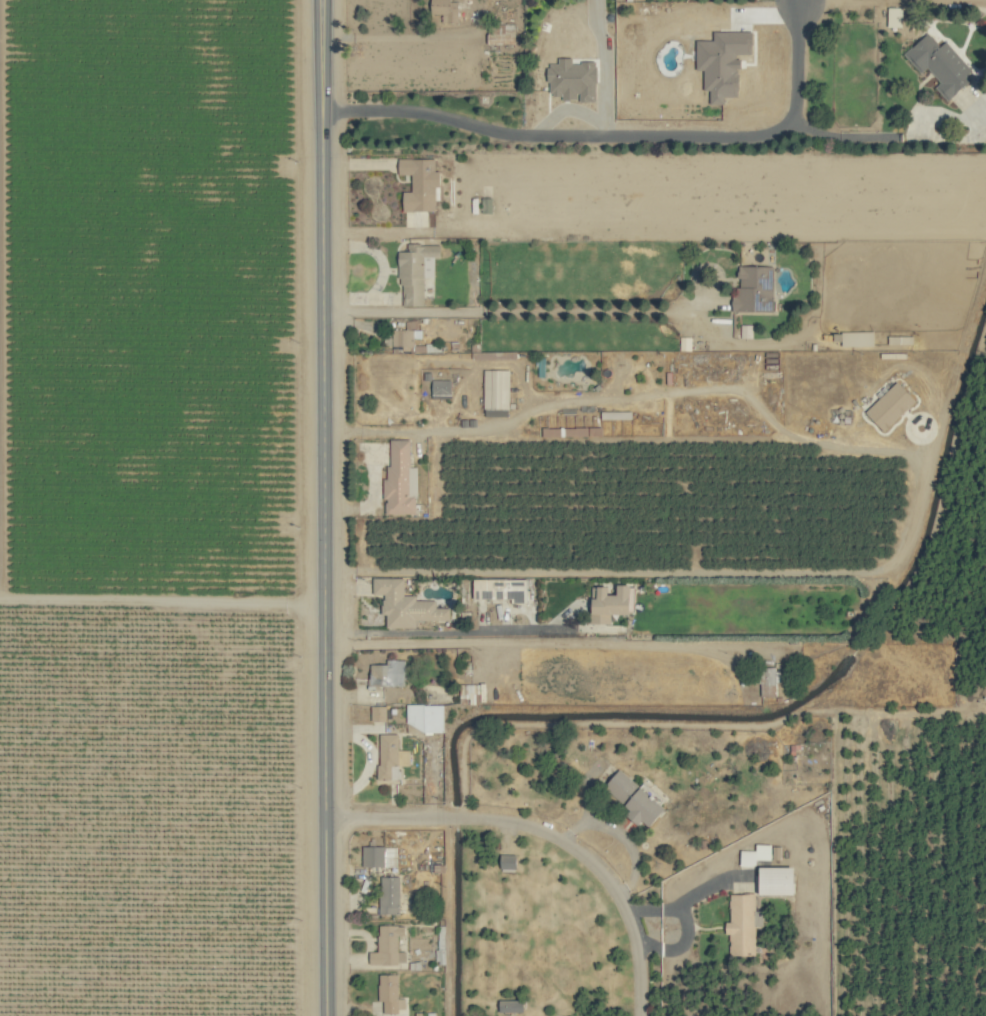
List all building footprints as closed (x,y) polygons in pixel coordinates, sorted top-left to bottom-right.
[(431,13),(442,14),(442,22),(458,23),(459,0),(431,0),(431,13)] [(515,44),(515,24),(489,24),(490,45),(515,44)] [(697,40),(697,69),(704,69),(704,90),(710,90),(710,104),(724,104),(724,96),(738,96),(739,68),(742,68),(742,55),(753,55),(753,32),(714,31),(714,40),(697,40)] [(975,74),(946,41),(940,46),(928,33),(904,54),(920,73),(927,67),(940,82),(935,86),(946,99),(975,74)] [(596,102),(597,62),(573,62),(573,57),(559,57),(559,64),(550,63),(549,95),(562,96),(562,99),(579,100),(579,101),(596,102)] [(435,158),(399,158),(399,174),(412,175),(412,192),(403,192),(403,210),(435,210),(435,186),(440,186),(440,171),(435,171),(435,158)] [(424,277),(434,277),(434,258),(441,258),(440,244),(407,244),(407,251),(400,251),(400,306),(424,306),(424,277)] [(733,311),(774,312),(774,266),(740,266),(739,287),(733,287),(733,311)] [(392,345),(402,346),(401,350),(412,350),(412,336),(417,336),(417,320),(405,320),(405,329),(392,329),(392,345)] [(752,338),(752,325),(740,324),(740,337),(752,338)] [(874,331),(842,332),(843,346),(874,346),(874,331)] [(509,408),(510,370),(485,369),(484,416),(506,416),(506,408),(509,408)] [(451,399),(451,380),(432,380),(432,398),(451,399)] [(916,401),(898,381),(866,411),(884,431),(916,401)] [(410,467),(409,439),(389,440),(389,479),(383,479),(384,515),(417,514),(416,467),(410,467)] [(404,578),(373,578),(373,594),(383,595),(382,615),(386,615),(386,628),(416,628),(416,620),(449,621),(449,607),(436,607),(436,600),(416,600),(416,595),(404,595),(404,578)] [(527,601),(527,579),(473,578),(472,600),(527,601)] [(591,586),(591,624),(611,624),(611,614),(632,614),(632,585),(617,585),(617,595),(608,595),(608,586),(591,586)] [(405,660),(386,660),(386,664),(370,664),(370,691),(376,691),(376,686),(406,686),(405,660)] [(761,668),(762,695),(776,695),(776,682),(781,682),(780,668),(761,668)] [(444,704),(407,703),(406,728),(443,729),(444,704)] [(398,733),(379,733),(379,779),(400,779),(400,765),(410,765),(410,749),(398,749),(398,733)] [(650,826),(668,804),(641,782),(639,785),(620,768),(604,787),(631,810),(628,814),(639,823),(643,820),(650,826)] [(397,866),(397,846),(363,845),(362,865),(397,866)] [(501,868),(516,868),(517,854),(501,854),(501,868)] [(760,893),(795,893),(796,865),(760,865),(760,893)] [(400,876),(380,875),(379,912),(399,913),(400,876)] [(755,955),(756,925),(763,926),(763,909),(756,909),(756,893),(730,892),(730,920),(728,920),(728,955),(755,955)] [(369,963),(405,963),(406,951),(398,951),(398,934),(405,934),(405,924),(378,924),(378,951),(370,951),(369,963)] [(398,997),(398,973),(378,973),(379,1000),(383,1000),(384,1011),(406,1010),(406,997),(398,997)] [(523,999),(500,999),(500,1012),(523,1011),(523,999)]
